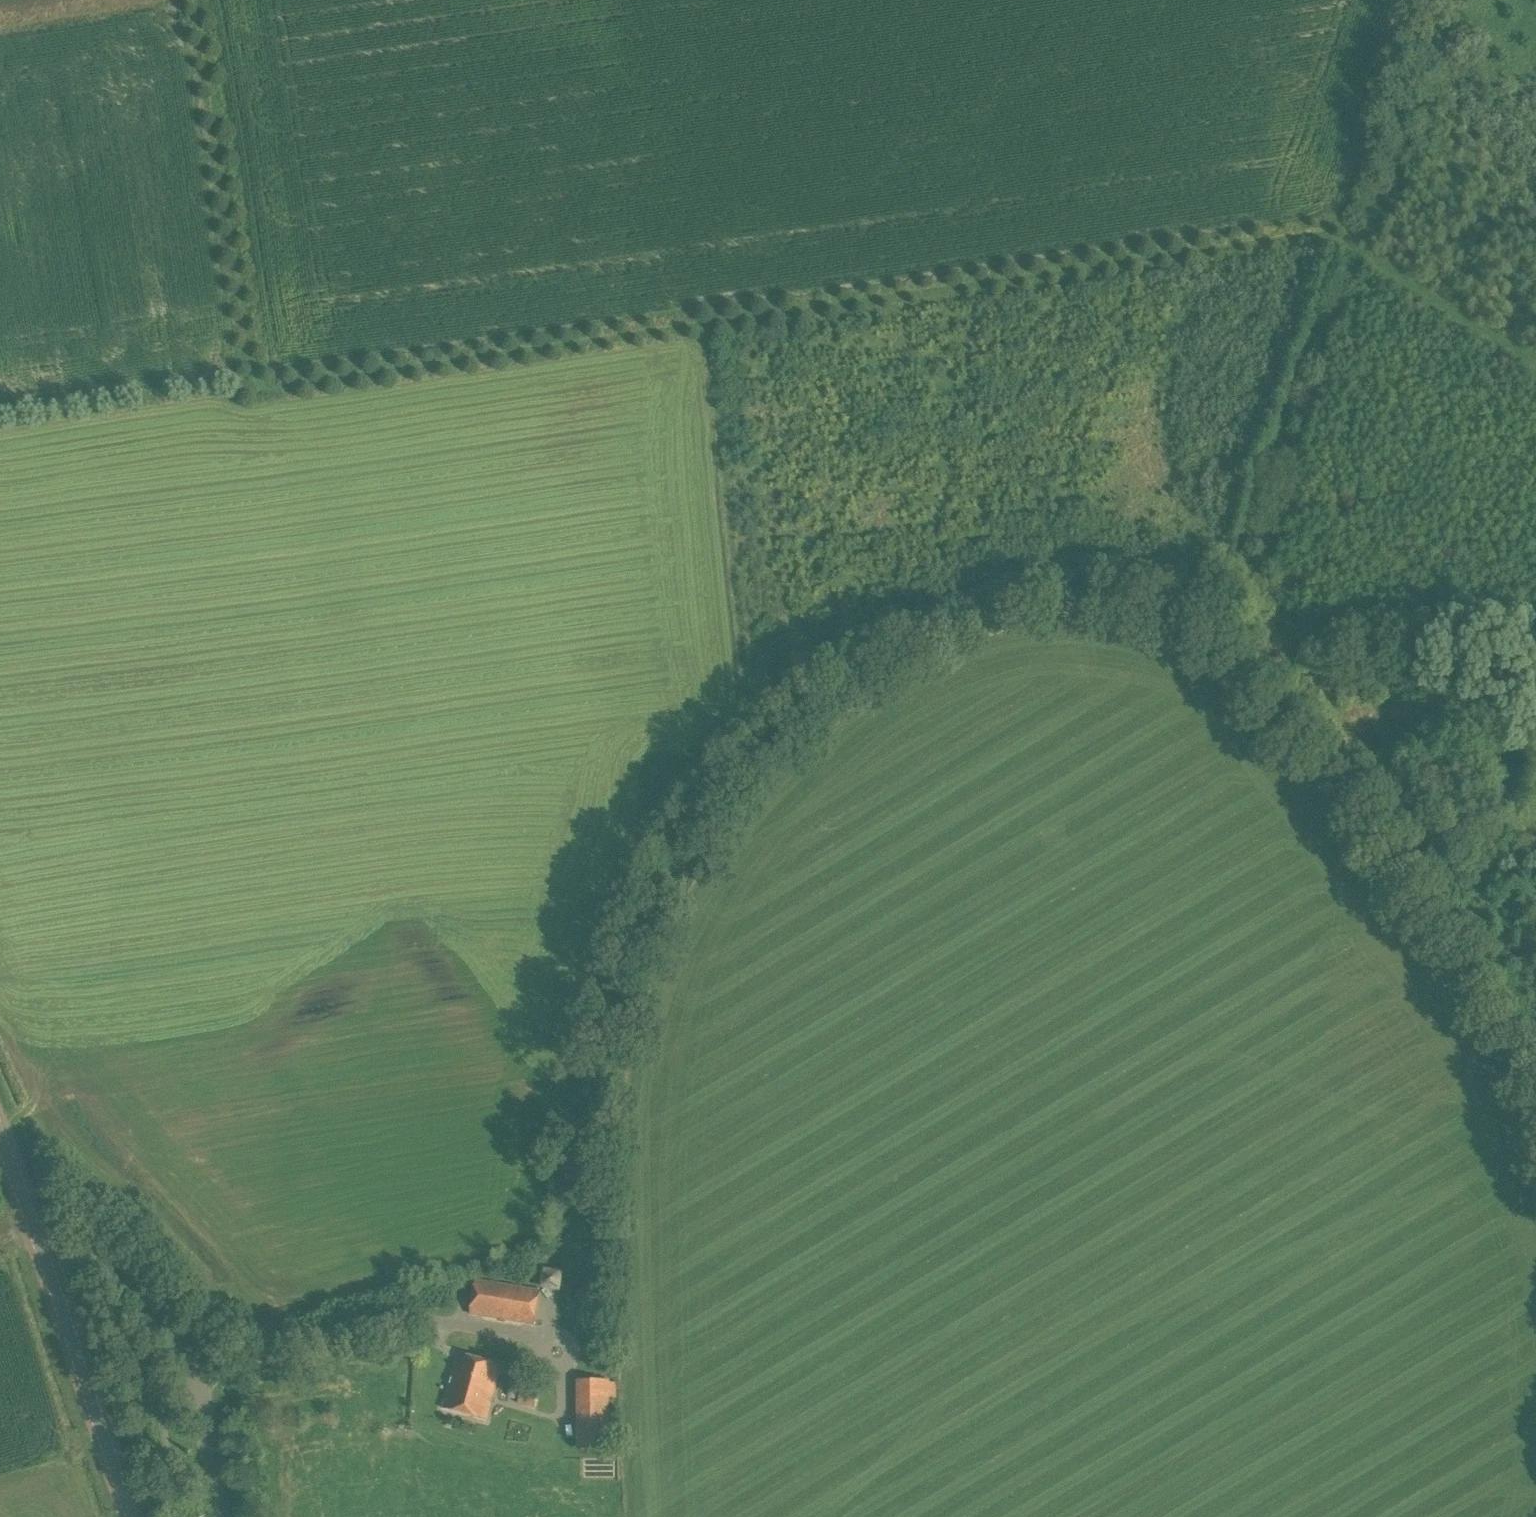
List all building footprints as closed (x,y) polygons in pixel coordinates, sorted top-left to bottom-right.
[(478,1281),(472,1312),(532,1323),(537,1292),(478,1281)] [(485,1419),(501,1365),(458,1353),(443,1407),(485,1419)] [(609,1382),(610,1379),(576,1380),(577,1449),(610,1449),(610,1397),(616,1397),(616,1382),(609,1382)] [(535,1409),(538,1395),(521,1390),(517,1404),(535,1409)]
